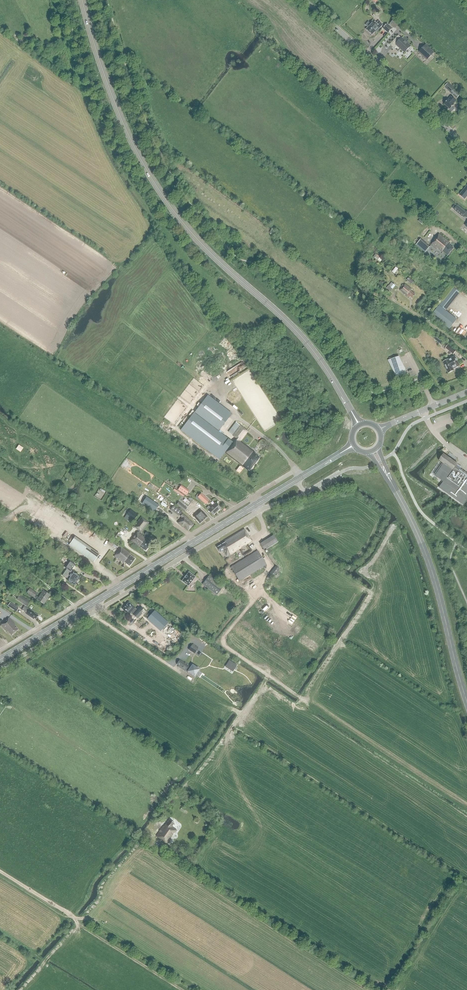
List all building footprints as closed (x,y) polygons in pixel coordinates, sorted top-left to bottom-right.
[(400,22),(395,18),(390,23),(394,28),(400,22)] [(377,31),(382,25),(378,21),(376,24),(373,21),(370,24),(371,24),(366,30),(372,35),(376,30),(377,31)] [(385,31),(388,33),(392,29),(387,24),(383,28),(385,31)] [(393,48),(396,45),(404,53),(410,46),(401,38),(398,35),(389,45),(393,48)] [(419,52),(427,59),(433,53),(425,45),(419,52)] [(460,94),(454,88),(450,93),(457,99),(460,94)] [(456,101),(451,96),(448,99),(444,104),(447,107),(446,107),(452,112),(454,108),(452,106),(454,104),(453,104),(456,101)] [(457,206),(454,209),(456,211),(462,217),(465,213),(459,208),(457,206)] [(427,218),(423,215),(418,221),(422,225),(427,218)] [(449,243),(449,242),(438,234),(433,240),(434,241),(431,245),(437,250),(438,249),(442,253),(443,252),(447,256),(453,248),(449,245),(450,244),(449,243)] [(429,247),(420,240),(416,245),(425,252),(429,247)] [(387,257),(398,265),(405,256),(395,248),(387,257)] [(416,251),(413,255),(419,260),(422,256),(416,251)] [(374,256),(381,262),(383,258),(376,253),(374,256)] [(417,268),(428,278),(433,272),(422,263),(417,268)] [(412,275),(416,270),(410,265),(406,270),(412,275)] [(390,291),(392,289),(393,289),(395,286),(391,282),(386,288),(390,291)] [(412,298),(415,294),(410,291),(412,290),(405,284),(400,291),(409,298),(410,297),(412,298)] [(449,329),(456,320),(439,306),(432,315),(449,329)] [(441,344),(444,340),(438,335),(435,339),(441,344)] [(456,351),(448,344),(445,348),(453,355),(456,351)] [(390,359),(388,360),(394,373),(396,377),(400,376),(402,375),(407,373),(399,357),(399,356),(392,358),(390,359)] [(459,366),(457,360),(458,360),(456,357),(455,357),(455,356),(443,362),(448,373),(453,370),(453,369),(459,366)] [(194,413),(180,430),(219,460),(224,453),(225,453),(247,470),(248,470),(249,470),(259,457),(254,454),(255,453),(253,451),(247,447),(240,441),(247,431),(240,426),(235,422),(228,432),(232,436),(236,439),(233,443),(233,442),(233,443),(218,431),(231,414),(207,396),(194,413)] [(443,481),(439,488),(463,505),(465,502),(466,500),(466,473),(462,470),(457,466),(455,465),(456,464),(456,463),(446,456),(443,454),(439,460),(439,461),(443,464),(435,476),(443,481)] [(186,495),(189,491),(181,485),(178,489),(186,495)] [(100,488),(96,495),(103,498),(106,491),(100,488)] [(198,497),(206,504),(209,501),(201,493),(198,497)] [(146,497),(142,504),(154,512),(158,505),(146,497)] [(184,511),(186,508),(179,502),(176,504),(184,511)] [(208,506),(206,508),(208,510),(213,515),(220,508),(215,503),(210,508),(208,506)] [(178,516),(181,512),(182,511),(174,505),(171,509),(178,516)] [(131,523),(138,514),(130,509),(124,518),(131,523)] [(198,513),(196,515),(193,518),(194,519),(196,519),(200,523),(207,517),(200,510),(197,513),(198,513)] [(189,521),(189,520),(182,514),(180,516),(182,518),(178,523),(183,527),(188,531),(193,524),(189,521)] [(148,523),(141,517),(134,527),(139,531),(138,532),(139,533),(140,532),(141,532),(148,523)] [(225,542),(216,547),(220,552),(223,550),(226,557),(231,554),(243,547),(252,542),(244,529),(224,541),(225,542)] [(151,543),(148,541),(149,539),(146,537),(146,538),(139,533),(138,532),(138,531),(130,541),(139,548),(140,546),(145,551),(151,543)] [(277,542),(273,535),(260,543),(264,550),(277,542)] [(93,562),(99,553),(73,536),(68,545),(93,562)] [(130,554),(121,547),(114,556),(123,563),(124,562),(129,566),(135,559),(129,555),(130,554)] [(257,551),(231,567),(239,581),(266,565),(257,551)] [(71,570),(75,564),(70,561),(65,568),(67,569),(63,575),(68,579),(67,580),(74,585),(80,576),(73,571),(72,571),(71,570)] [(279,569),(275,566),(269,574),(273,577),(279,569)] [(188,586),(195,577),(189,572),(186,575),(184,577),(182,581),(188,586)] [(202,584),(216,595),(223,586),(209,575),(202,584)] [(50,595),(43,591),(39,597),(35,595),(37,593),(30,588),(27,592),(34,597),(37,599),(37,600),(44,604),(50,595)] [(19,594),(16,599),(27,605),(30,601),(19,594)] [(133,606),(129,602),(122,609),(126,613),(129,615),(131,612),(132,614),(135,617),(143,608),(140,606),(136,609),(135,608),(133,606)] [(13,605),(13,604),(10,603),(8,606),(11,607),(11,608),(15,611),(17,607),(13,605)] [(30,609),(29,610),(24,606),(22,610),(25,612),(26,611),(28,612),(26,614),(34,619),(34,618),(36,619),(38,616),(34,613),(34,612),(30,609)] [(149,617),(162,629),(169,622),(155,610),(149,617)] [(11,635),(18,629),(14,625),(15,624),(9,618),(0,625),(7,632),(8,631),(11,635)] [(198,648),(192,644),(188,650),(194,654),(198,648)] [(192,665),(190,668),(188,666),(189,665),(185,662),(184,663),(179,660),(176,664),(179,666),(178,667),(185,671),(185,670),(187,672),(188,671),(194,676),(198,669),(192,665)] [(233,670),(236,665),(229,661),(226,666),(233,670)] [(165,827),(163,826),(156,836),(167,844),(171,839),(170,838),(174,832),(175,832),(177,830),(172,827),(174,823),(170,820),(165,827)]
